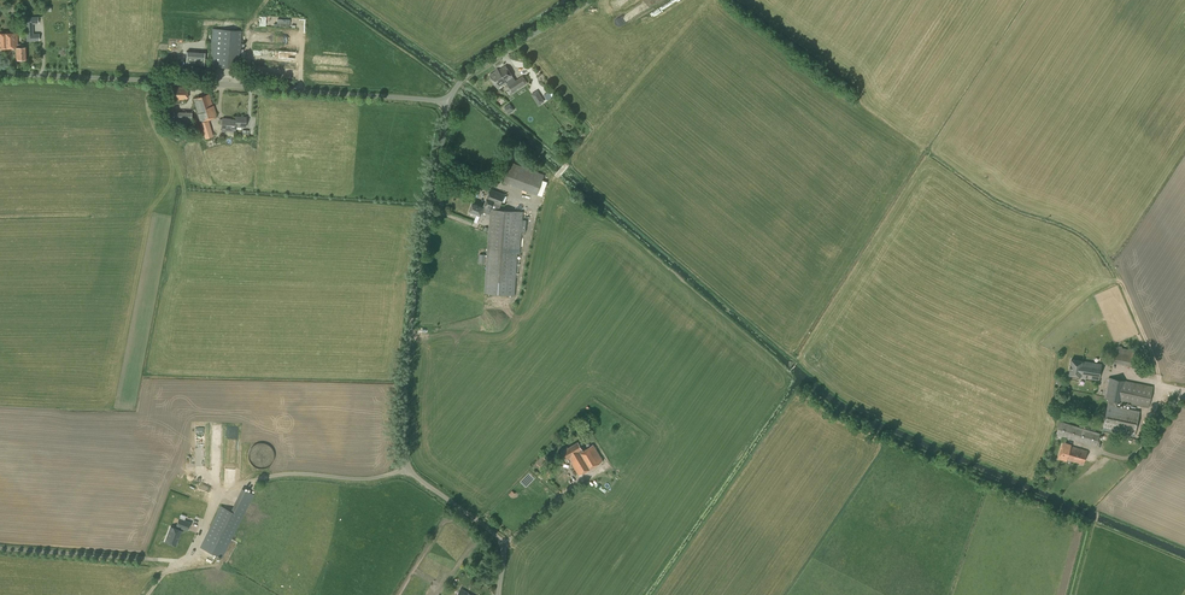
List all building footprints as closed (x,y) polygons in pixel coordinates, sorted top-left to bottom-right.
[(276,18),(276,26),(289,27),(289,19),(276,18)] [(239,68),(242,30),(212,28),(210,66),(239,68)] [(17,33),(0,34),(0,49),(16,48),(16,60),(27,59),(26,47),(18,48),(17,33)] [(185,65),(203,65),(204,52),(185,51),(185,65)] [(515,81),(506,65),(498,70),(498,69),(490,75),(498,88),(507,83),(513,92),(527,83),(523,76),(515,81)] [(188,98),(188,89),(187,89),(187,87),(167,87),(166,100),(187,101),(187,98),(188,98)] [(544,95),(547,100),(552,97),(550,94),(552,93),(550,90),(544,95)] [(539,106),(544,102),(537,91),(532,95),(539,106)] [(212,105),(209,94),(193,99),(198,113),(200,122),(202,129),(209,127),(206,120),(217,117),(214,105),(212,105)] [(509,114),(514,110),(510,103),(504,107),(509,114)] [(190,123),(190,112),(172,111),(172,122),(190,123)] [(236,120),(236,126),(245,127),(246,117),(236,116),(236,120)] [(236,120),(228,119),(222,118),(222,119),(220,119),(220,124),(222,124),(222,129),(221,129),(221,130),(235,131),(236,126),(236,120)] [(205,139),(213,136),(211,128),(203,131),(205,139)] [(545,174),(521,166),(511,162),(504,182),(514,186),(537,194),(545,174)] [(500,204),(504,193),(489,189),(483,205),(472,202),(469,211),(481,216),(482,211),(489,214),(490,210),(484,293),(515,295),(517,253),(520,253),(522,212),(490,208),(492,201),(500,204)] [(1140,368),(1143,352),(1114,346),(1111,362),(1140,368)] [(1099,379),(1101,365),(1083,362),(1083,361),(1071,359),(1069,375),(1080,377),(1086,377),(1099,379)] [(1149,408),(1153,386),(1108,377),(1104,399),(1109,400),(1108,404),(1107,404),(1102,430),(1135,436),(1140,411),(1117,406),(1118,402),(1149,408)] [(1056,435),(1066,438),(1096,447),(1098,441),(1100,433),(1060,421),(1056,435)] [(580,452),(580,451),(583,449),(578,442),(562,451),(567,459),(568,458),(570,463),(571,462),(579,476),(604,461),(593,444),(580,452)] [(1071,446),(1071,445),(1063,442),(1058,458),(1066,461),(1067,460),(1083,465),(1087,451),(1071,446)] [(251,453),(250,456),(251,460),(252,462),(254,465),(257,467),(260,468),(263,468),(266,467),(269,465),(271,462),(272,460),(273,456),(272,453),(271,450),(269,448),(266,446),(263,445),(260,445),(257,446),(254,448),(252,450),(251,453)] [(547,480),(554,473),(549,468),(543,475),(547,480)] [(1047,486),(1050,478),(1045,475),(1046,473),(1042,471),(1037,481),(1047,486)] [(243,517),(254,494),(242,488),(230,511),(221,506),(200,547),(222,558),(243,517)] [(171,527),(169,531),(165,542),(176,546),(181,531),(182,530),(181,530),(181,528),(188,531),(191,522),(180,518),(176,527),(178,527),(178,530),(171,527)]
